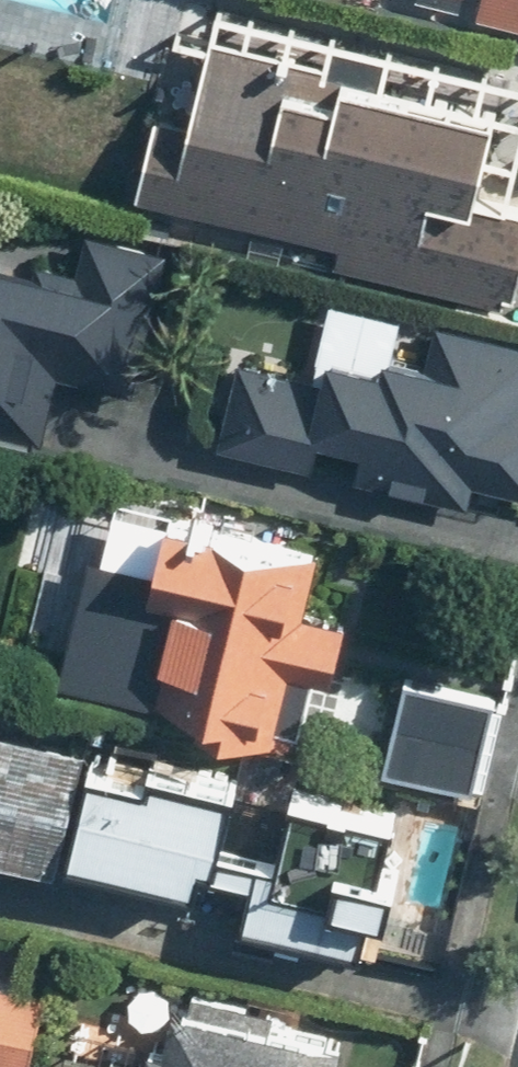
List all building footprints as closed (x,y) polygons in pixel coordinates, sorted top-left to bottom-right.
[(478,15),(517,25),(517,0),(482,0),(478,15)] [(209,36),(187,129),(158,122),(141,193),(340,241),(335,265),(508,307),(517,264),(517,208),(476,198),(498,107),(209,36)] [(80,279),(0,260),(0,431),(37,440),(53,375),(132,394),(167,251),(91,233),(80,279)] [(434,328),(425,364),(387,355),(384,368),(330,355),(324,382),(242,362),(222,445),(466,504),(472,481),(517,492),(517,348),(434,328)] [(302,731),(327,620),(300,614),(314,553),(133,512),(94,684),(302,731)] [(0,728),(0,856),(48,869),(79,748),(0,728)] [(198,891),(206,858),(214,860),(232,784),(153,765),(149,780),(92,767),(69,861),(198,891)] [(262,855),(247,920),(363,947),(392,822),(294,799),(280,859),(262,855)] [(0,983),(0,1066),(29,1066),(47,994),(0,983)] [(144,1066),(307,1066),(314,1036),(175,1003),(165,1046),(150,1042),(144,1066)] [(103,1059),(101,1066),(139,1066),(103,1059)]
